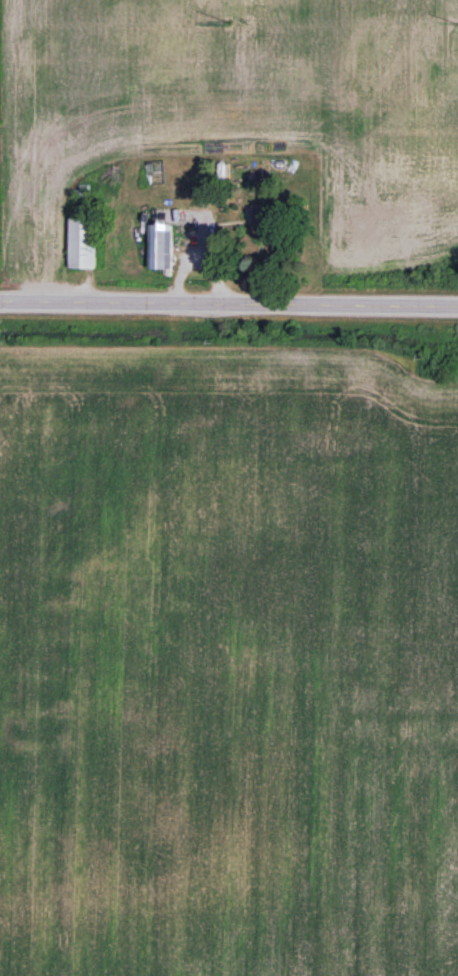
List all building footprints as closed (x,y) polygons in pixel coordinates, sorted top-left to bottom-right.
[(69,268),(97,268),(97,217),(69,217),(69,268)] [(174,223),(150,223),(150,268),(174,268),(174,223)]
